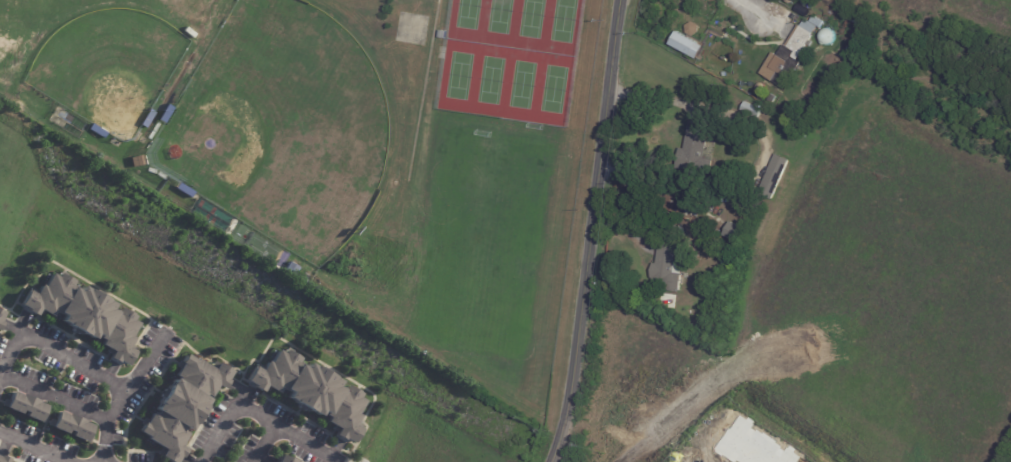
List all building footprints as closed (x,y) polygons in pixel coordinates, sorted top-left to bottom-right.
[(816,36),(813,34),(808,42),(813,45),(809,51),(805,48),(798,60),(802,63),(799,68),(802,69),(799,73),(797,71),(785,89),(761,73),(774,53),(779,57),(794,34),(789,31),(791,28),(796,31),(799,25),(802,27),(806,20),(818,27),(817,28),(821,30),(823,26),(826,29),(824,32),(827,35),(824,41),(816,36)] [(447,32),(446,39),(439,38),(440,31),(447,32)] [(704,44),(675,33),(669,47),(698,58),(704,44)] [(820,64),(825,67),(821,73),(816,70),(820,64)] [(172,108),(164,123),(157,119),(166,104),(172,108)] [(149,109),(155,113),(146,128),(140,124),(149,109)] [(106,133),(103,138),(88,129),(91,123),(106,133)] [(689,127),(703,130),(696,163),(678,159),(680,149),(684,150),(689,127)] [(796,149),(793,154),(788,152),(791,146),(796,149)] [(141,155),(143,165),(131,167),(129,158),(141,155)] [(789,160),(779,185),(766,179),(776,155),(789,160)] [(706,159),(713,161),(711,171),(704,169),(706,159)] [(193,192),(190,197),(174,188),(177,183),(193,192)] [(745,209),(756,214),(753,220),(742,214),(745,209)] [(735,212),(751,222),(746,230),(730,220),(735,212)] [(723,237),(738,242),(743,228),(728,223),(723,237)] [(677,246),(675,262),(683,263),(679,293),(662,290),(663,281),(651,279),(653,263),(657,264),(659,243),(677,246)] [(723,258),(736,259),(734,273),(722,272),(723,258)] [(48,272),(138,324),(119,357),(29,306),(48,272)] [(273,347),(361,399),(339,437),(251,385),(273,347)] [(137,431),(185,356),(222,380),(174,454),(137,431)] [(11,391),(45,406),(38,421),(4,406),(11,391)] [(57,411),(91,425),(84,441),(50,426),(57,411)]
